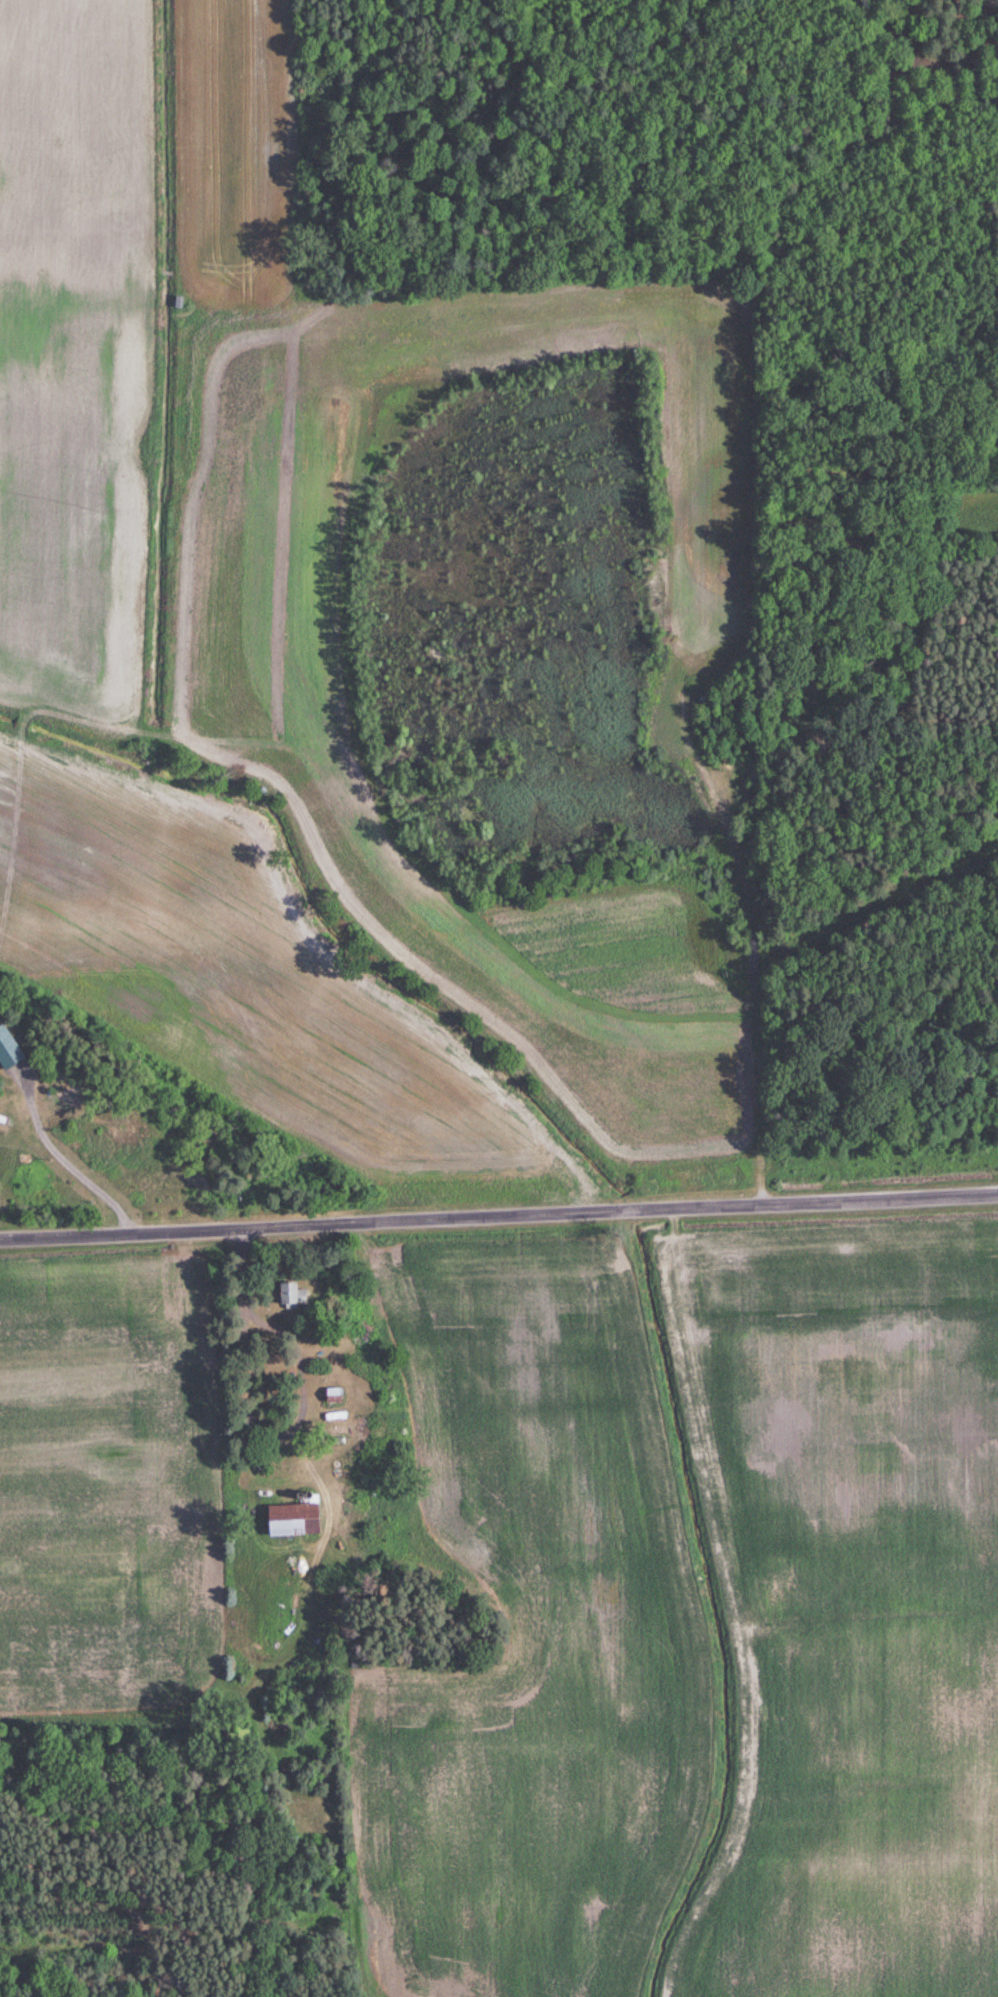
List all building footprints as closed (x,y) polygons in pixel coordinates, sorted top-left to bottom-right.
[(23,1059),(7,1033),(0,1038),(0,1068),(3,1072),(23,1059)] [(276,1285),(276,1309),(306,1309),(306,1285),(276,1285)] [(338,1404),(338,1389),(322,1389),(322,1404),(338,1404)] [(312,1504),(262,1505),(262,1535),(313,1534),(312,1504)]
